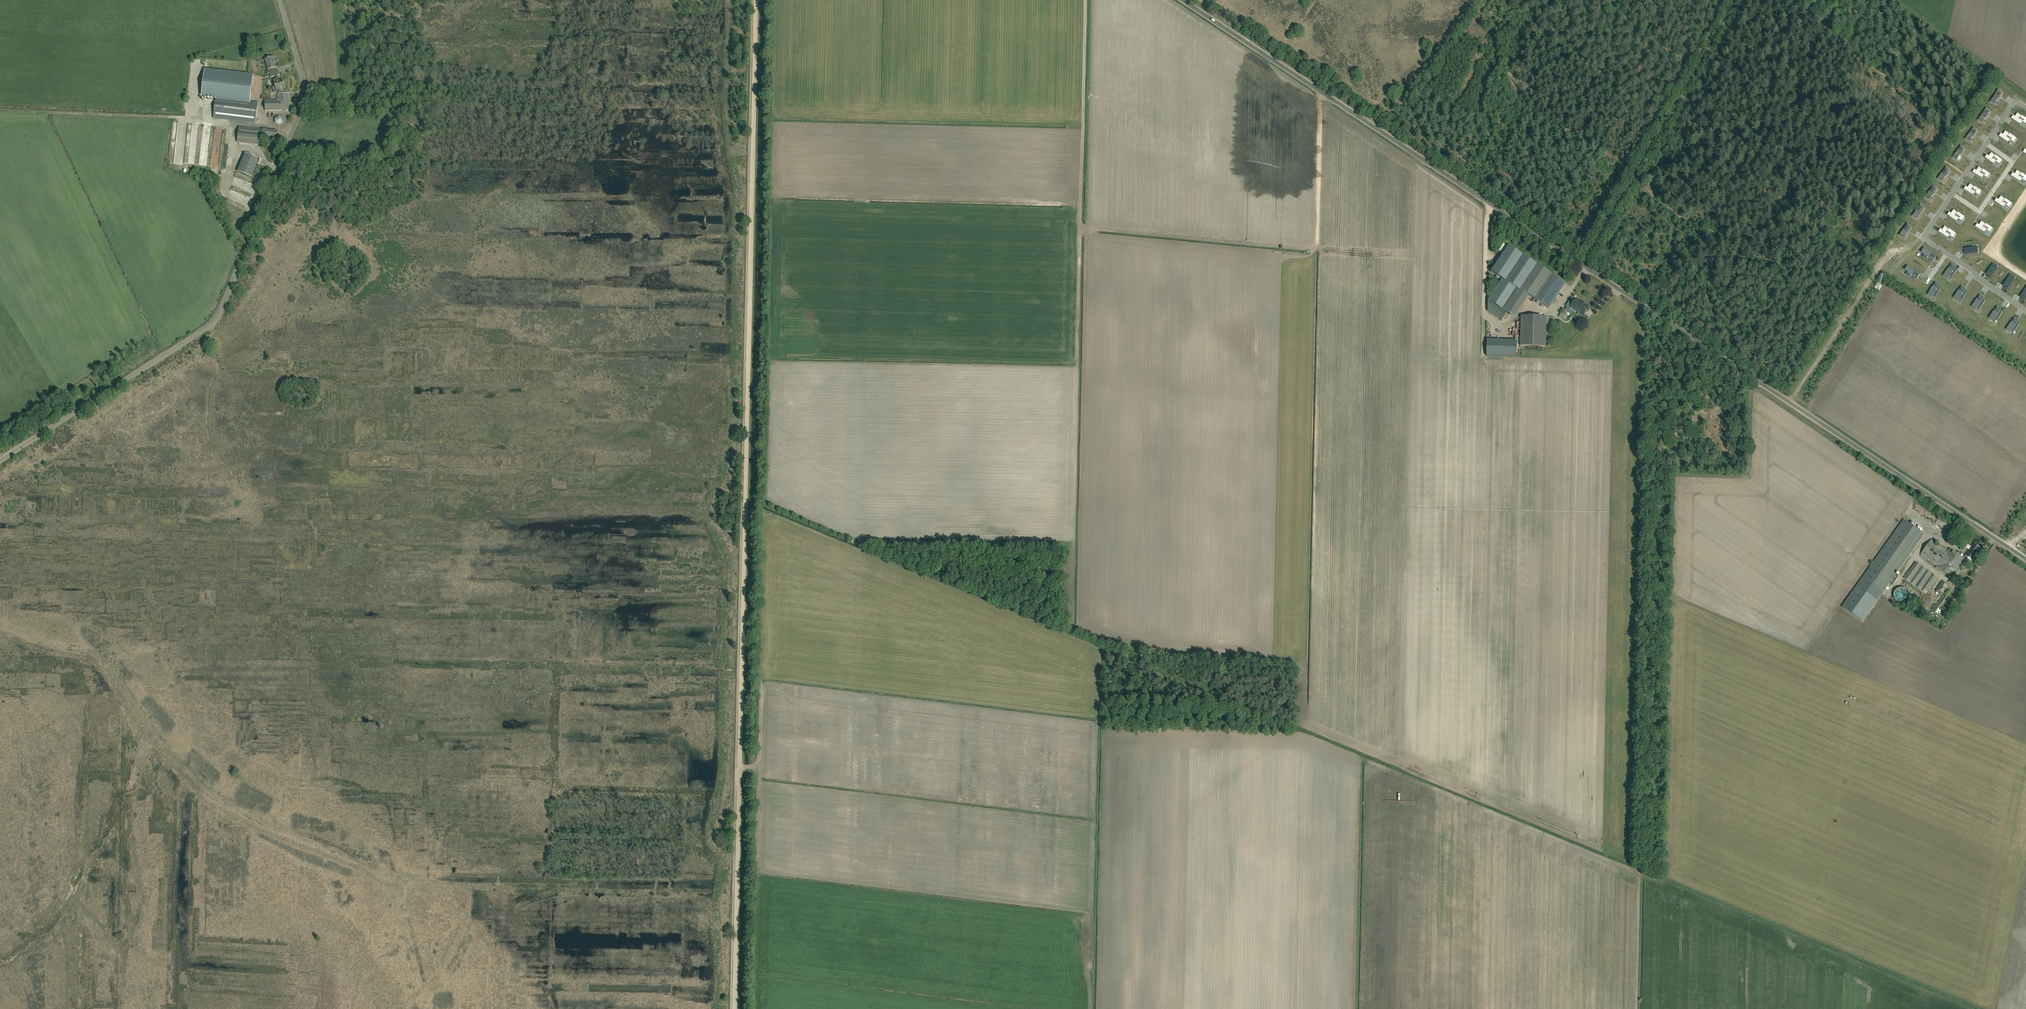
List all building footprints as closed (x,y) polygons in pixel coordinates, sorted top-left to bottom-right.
[(268,70),(276,68),(275,65),(276,64),(274,57),(265,59),(268,70)] [(215,99),(216,99),(213,118),(256,123),(258,102),(250,101),(253,74),(205,68),(201,97),(215,98),(215,99)] [(282,94),(281,89),(285,87),(283,80),(274,83),(275,87),(274,88),(275,92),(278,91),(279,94),(277,94),(277,100),(265,100),(265,111),(290,110),(289,94),(282,94)] [(1998,89),(1990,101),(1994,103),(1997,98),(1998,99),(2002,93),(2000,92),(2000,90),(1998,89)] [(1986,107),(1978,119),(1982,121),(1985,117),(1986,117),(1990,111),(1988,110),(1988,109),(1986,107)] [(2011,118),(2020,124),(2021,121),(2025,124),(2025,118),(2021,115),(2021,116),(2017,113),(2015,117),(2013,115),(2011,118)] [(279,125),(283,123),(283,118),(279,116),(275,118),(275,123),(279,125)] [(1973,126),(1966,138),(1969,141),(1972,136),(1973,136),(1977,131),(1975,129),(1976,128),(1973,126)] [(276,147),(277,131),(239,127),(238,142),(276,147)] [(2001,134),(1999,136),(2007,142),(2009,140),(2014,143),(2016,139),(2016,138),(2010,134),(2009,134),(2005,131),(2003,135),(2001,134)] [(202,149),(207,152),(210,146),(206,143),(202,149)] [(1961,145),(1953,157),(1957,159),(1960,155),(1964,149),(1962,148),(1963,147),(1961,145)] [(245,153),(237,172),(251,177),(259,159),(245,153)] [(1987,155),(1985,158),(1993,164),(1995,161),(1999,165),(2002,161),(2002,160),(1995,155),(1995,156),(1991,153),(1989,157),(1987,155)] [(1946,167),(1938,178),(1942,181),(1945,176),(1946,177),(1950,171),(1948,170),(1948,168),(1946,167)] [(1974,169),(1973,172),(1982,178),(1984,176),(1988,178),(1990,174),(1983,169),(1983,170),(1979,167),(1976,171),(1974,169)] [(2011,176),(2019,181),(2021,179),(2025,182),(2025,181),(2025,176),(2021,173),(2017,171),(2015,174),(2013,173),(2011,176)] [(1966,186),(1964,189),(1973,195),(1975,193),(1979,195),(1982,191),(1974,186),(1974,187),(1970,184),(1968,188),(1966,186)] [(1933,185),(1925,197),(1929,200),(1932,195),(1933,195),(1937,190),(1935,188),(1936,187),(1933,185)] [(1996,199),(1994,201),(2003,207),(2004,205),(2005,205),(2009,208),(2012,204),(2005,199),(2001,196),(1998,200),(1996,199)] [(1920,204),(1913,216),(1916,218),(1919,213),(1920,214),(1924,208),(1922,207),(1923,206),(1920,204)] [(1949,212),(1947,215),(1956,221),(1958,219),(1962,221),(1963,220),(1965,217),(1958,212),(1957,213),(1953,210),(1953,211),(1951,214),(1949,212)] [(1977,224),(1975,227),(1976,227),(1984,232),(1985,230),(1990,233),(1993,228),(1986,224),(1985,224),(1981,222),(1979,225),(1978,224),(1977,224)] [(1907,223),(1899,235),(1903,238),(1906,233),(1907,234),(1911,228),(1909,226),(1910,225),(1907,223)] [(239,226),(237,230),(235,229),(233,234),(240,237),(242,232),(241,231),(243,228),(239,226)] [(1940,228),(1938,231),(1947,237),(1949,235),(1953,238),(1954,237),(1956,233),(1949,229),(1948,229),(1945,226),(1944,227),(1942,230),(1940,228)] [(1518,289),(1535,264),(1510,247),(1493,272),(1504,280),(1518,289)] [(1924,248),(1922,252),(1924,254),(1922,256),(1930,262),(1932,259),(1933,260),(1936,256),(1924,248)] [(1549,309),(1565,284),(1535,264),(1518,289),(1527,295),(1549,309)] [(1952,264),(1944,276),(1948,278),(1949,276),(1952,278),(1957,270),(1955,268),(1956,267),(1952,264)] [(1990,268),(1986,274),(1988,276),(1987,277),(1990,279),(1998,267),(1994,264),(1991,269),(1990,268)] [(1908,265),(1905,269),(1907,271),(1906,273),(1914,279),(1915,276),(1917,277),(1919,273),(1908,265)] [(2007,280),(2003,286),(2005,287),(2004,288),(2007,290),(2015,278),(2011,275),(2008,280),(2007,280)] [(1518,289),(1504,280),(1489,302),(1512,317),(1527,295),(1518,289)] [(1936,282),(1928,294),(1932,296),(1933,294),(1936,296),(1941,288),(1939,286),(1940,285),(1936,282)] [(1962,286),(1954,298),(1958,301),(1959,298),(1962,300),(1967,292),(1965,290),(1966,289),(1962,286)] [(1980,295),(1972,307),(1976,309),(1977,307),(1980,309),(1985,300),(1983,299),(1984,298),(1980,295)] [(1574,310),(1578,313),(1575,318),(1579,321),(1585,325),(1589,318),(1583,314),(1588,307),(1576,299),(1574,301),(1571,300),(1567,305),(1570,307),(1569,309),(1573,311),(1574,310)] [(1997,307),(1989,318),(1993,321),(1995,319),(1997,320),(2003,312),(2000,310),(2001,309),(1997,307)] [(1545,347),(1546,317),(1521,316),(1520,346),(1545,347)] [(2014,318),(2006,330),(2010,332),(2012,330),(2014,332),(2020,324),(2017,322),(2018,321),(2014,318)] [(1486,356),(1516,356),(1516,340),(1486,340),(1486,356)] [(1863,578),(1861,580),(1842,607),(1863,622),(1882,594),(1883,592),(1924,534),(1904,520),(1863,578)] [(1948,551),(1932,540),(1920,555),(1953,579),(1968,557),(1973,561),(1981,549),(1973,544),(1963,558),(1950,549),(1948,551)] [(1926,594),(1937,578),(1916,562),(1904,579),(1926,594)] [(1941,596),(1948,585),(1942,581),(1935,591),(1941,596)]
